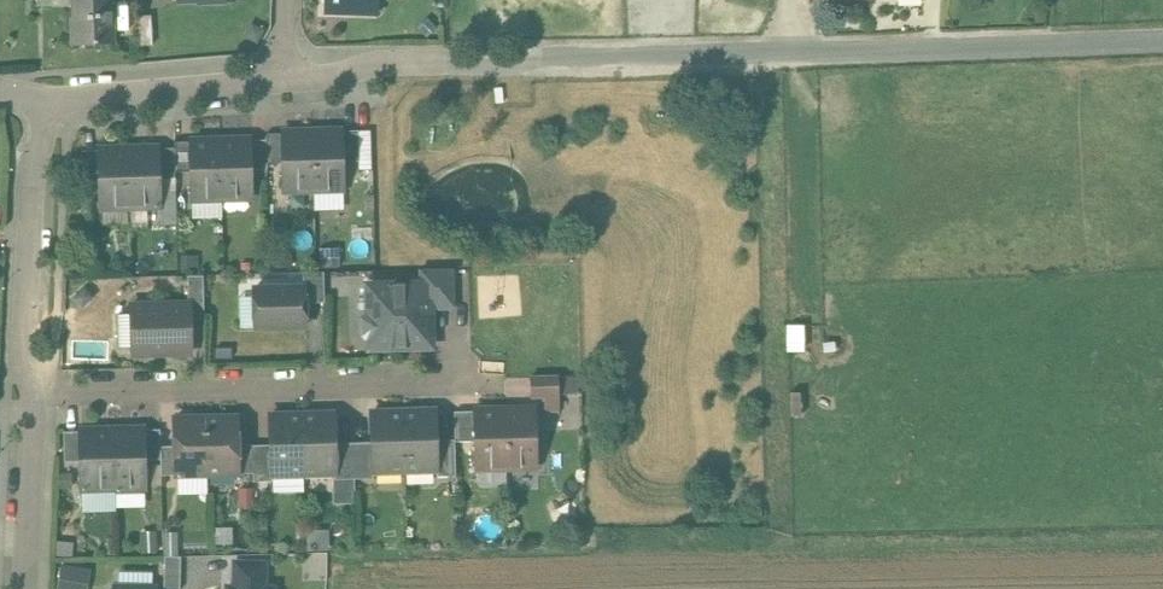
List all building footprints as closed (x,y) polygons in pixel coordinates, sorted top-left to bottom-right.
[(74,17),(72,17),(73,44),(114,42),(112,0),(74,0),(74,17)] [(325,11),(379,13),(379,0),(326,0),(325,11)] [(358,130),(343,131),(343,161),(358,161),(358,130)] [(343,131),(326,131),(326,135),(313,135),(314,189),(344,188),(343,161),(343,131)] [(299,132),(282,133),(283,163),(284,190),(314,189),(313,135),(299,136),(299,132)] [(282,133),(267,134),(267,140),(267,163),(283,163),(282,133)] [(251,139),(208,141),(208,144),(221,144),(222,198),(252,197),(252,170),(251,140),(251,139)] [(267,140),(251,140),(252,170),(268,170),(267,163),(267,140)] [(190,141),(175,142),(175,148),(176,172),(191,172),(190,141)] [(208,141),(190,141),(191,172),(192,199),(222,198),(221,144),(208,144),(208,141)] [(159,148),(142,148),(142,152),(129,152),(131,206),(161,205),(160,190),(160,178),(159,148)] [(175,148),(159,148),(160,178),(176,178),(176,173),(176,172),(175,148)] [(116,149),(99,149),(99,150),(99,180),(100,207),(131,206),(129,152),(116,153),(116,149)] [(99,150),(83,150),(84,180),(99,180),(99,150)] [(176,189),(160,190),(161,205),(161,226),(177,225),(176,189)] [(455,268),(421,269),(421,284),(431,283),(431,308),(456,307),(455,268)] [(324,272),(303,272),(304,287),(305,287),(306,303),(325,302),(324,272)] [(204,275),(188,275),(189,303),(190,303),(191,319),(205,318),(204,275)] [(421,284),(368,285),(369,314),(364,320),(364,333),(369,338),(370,348),(432,346),(431,308),(431,283),(421,284)] [(304,287),(254,288),(255,327),(306,326),(306,303),(305,287),(304,287)] [(189,303),(132,305),(133,354),(191,353),(191,319),(190,303),(189,303)] [(559,377),(530,378),(530,397),(544,396),(545,411),(560,410),(559,377)] [(535,409),(505,410),(507,467),(537,466),(535,409)] [(505,410),(475,411),(476,441),(476,468),(507,467),(505,410)] [(436,411),(404,412),(405,470),(437,469),(438,469),(437,440),(436,411)] [(475,411),(454,412),(455,440),(455,442),(476,441),(475,411)] [(404,412),(371,413),(372,442),(373,471),(374,471),(405,470),(404,412)] [(335,414),(302,415),(304,473),(335,472),(337,472),(336,443),(335,414)] [(302,415),(270,416),(271,445),(271,474),(273,474),(304,473),(302,415)] [(237,417),(206,418),(207,474),(239,474),(238,445),(237,417)] [(206,418),(175,418),(175,446),(176,475),(207,474),(206,418)] [(145,429),(128,429),(128,433),(115,433),(116,487),(146,487),(146,460),(145,429)] [(160,429),(145,429),(146,460),(161,459),(161,446),(160,429)] [(101,430),(80,430),(79,431),(80,461),(81,488),(116,487),(115,433),(101,434),(101,430)] [(79,431),(64,432),(65,462),(80,461),(79,431)] [(455,440),(437,440),(438,469),(437,469),(437,477),(456,476),(455,442),(455,440)] [(372,442),(354,443),(355,479),(374,478),(374,471),(373,471),(372,442)] [(354,443),(336,443),(337,472),(335,472),(336,479),(355,479),(354,443)] [(253,444),(238,445),(239,474),(253,473),(253,445),(253,444)] [(271,445),(253,445),(253,473),(254,481),(273,481),(273,474),(271,474),(271,445)] [(175,446),(161,446),(161,459),(162,475),(176,475),(175,446)] [(165,556),(164,588),(180,588),(181,556),(165,556)] [(265,563),(235,562),(235,577),(265,578),(265,563)] [(67,563),(57,578),(73,588),(79,588),(88,576),(67,563)] [(235,577),(235,586),(237,588),(265,588),(265,578),(235,577)]
